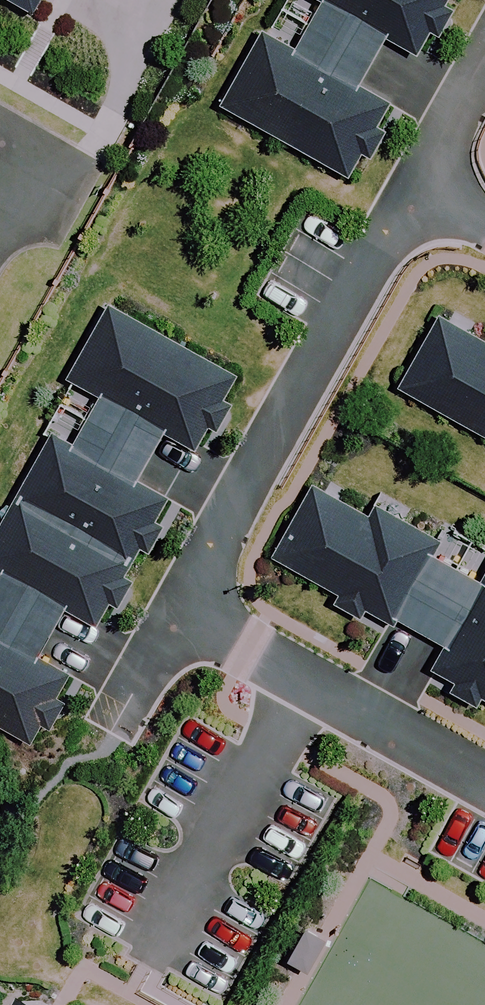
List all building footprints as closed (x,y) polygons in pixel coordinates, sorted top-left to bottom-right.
[(39,10),(45,0),(20,0),(39,10)] [(345,173),(358,149),(368,154),(382,129),(372,124),(386,100),(358,85),(385,36),(417,53),(429,31),(439,37),(454,10),(445,5),(448,0),(316,0),(320,2),(294,48),(262,30),(221,105),(345,173)] [(27,735),(36,717),(47,723),(60,700),(53,695),(66,671),(35,654),(62,606),(93,623),(106,601),(116,607),(132,577),(122,572),(137,546),(148,552),(164,523),(153,517),(166,494),(135,477),(160,432),(192,449),(205,425),(215,430),(230,402),(224,398),(238,373),(107,300),(65,375),(99,394),(72,442),(50,430),(0,519),(0,720),(27,735)] [(401,381),(484,428),(484,333),(442,308),(401,381)] [(271,554),(337,590),(331,600),(359,616),(363,609),(393,625),(396,618),(443,644),(431,666),(454,678),(449,688),(475,703),(479,695),(484,698),(484,572),(480,581),(430,553),(439,538),(373,501),(366,513),(310,482),(271,554)] [(43,980),(30,1004),(0,987),(0,1004),(89,1004),(43,980)]
